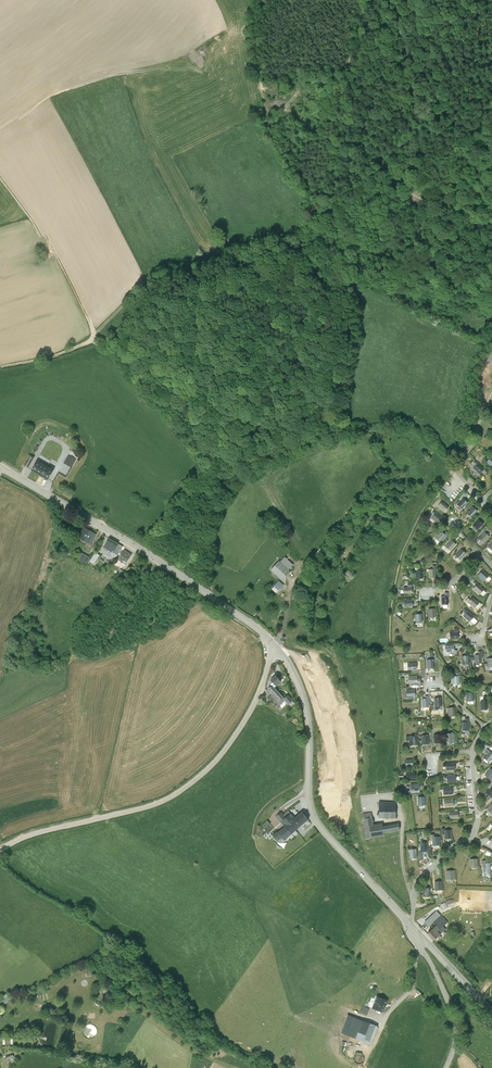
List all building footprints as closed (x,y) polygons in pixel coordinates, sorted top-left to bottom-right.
[(60,463),(68,467),(73,458),(65,454),(60,463)] [(25,456),(20,465),(24,468),(30,458),(25,456)] [(33,460),(28,470),(45,480),(50,470),(33,460)] [(484,469),(478,463),(473,468),(480,474),(484,469)] [(463,497),(457,504),(462,509),(468,502),(463,497)] [(442,501),(438,506),(444,512),(449,507),(442,501)] [(472,506),(467,513),(472,517),(478,511),(472,506)] [(434,515),(431,518),(438,524),(442,518),(437,514),(438,514),(435,510),(432,513),(434,515)] [(484,524),(479,519),(473,525),(478,530),(484,524)] [(81,528),(75,538),(88,545),(93,535),(81,528)] [(446,536),(441,531),(436,537),(441,542),(446,536)] [(485,531),(478,538),(484,543),(490,536),(485,531)] [(115,544),(106,538),(101,547),(110,553),(115,544)] [(451,540),(445,546),(451,551),(456,544),(451,540)] [(120,547),(115,544),(110,553),(114,556),(120,547)] [(460,549),(455,555),(460,560),(466,554),(460,549)] [(121,550),(115,560),(123,565),(129,555),(121,550)] [(88,558),(77,553),(74,560),(84,563),(88,558)] [(284,557),(279,562),(287,571),(292,566),(284,557)] [(278,561),(269,570),(281,582),(290,573),(287,571),(279,562),(278,561)] [(437,569),(436,565),(432,566),(432,569),(428,569),(429,578),(436,578),(435,569),(437,569)] [(424,572),(423,566),(419,566),(419,570),(415,570),(416,579),(423,579),(423,572),(424,572)] [(489,576),(483,570),(478,575),(484,581),(489,576)] [(273,587),(270,590),(269,589),(267,591),(270,594),(272,591),(275,594),(282,586),(277,582),(272,587),(273,587)] [(412,594),(412,584),(409,584),(409,587),(403,587),(404,594),(412,594)] [(485,590),(478,584),(473,589),(479,595),(485,590)] [(444,596),(441,596),(441,605),(448,605),(448,598),(449,598),(449,592),(444,593),(444,596)] [(479,603),(473,597),(468,603),(474,609),(479,603)] [(469,611),(466,608),(464,610),(466,613),(463,616),(470,622),(475,617),(468,611),(469,611)] [(450,632),(450,640),(459,639),(458,628),(454,629),(454,632),(450,632)] [(478,655),(475,655),(475,664),(483,664),(482,658),(483,658),(483,652),(478,652),(478,655)] [(465,656),(462,656),(462,665),(470,665),(469,659),(470,659),(470,653),(465,653),(465,656)] [(274,676),(269,681),(275,688),(280,683),(274,676)] [(417,677),(409,677),(409,684),(414,684),(414,685),(421,685),(420,679),(417,679),(417,677)] [(282,699),(271,687),(266,691),(278,703),(282,699)] [(415,690),(406,690),(406,698),(413,697),(413,699),(416,699),(415,690)] [(292,702),(287,697),(282,700),(287,706),(292,702)] [(429,697),(423,697),(423,700),(422,700),(422,708),(430,708),(429,697)] [(455,735),(446,735),(447,744),(456,744),(455,735)] [(429,736),(421,737),(422,746),(430,745),(429,736)] [(416,737),(409,738),(409,747),(417,746),(416,737)] [(455,764),(446,765),(447,773),(456,772),(455,764)] [(416,781),(415,773),(406,774),(407,781),(416,781)] [(456,777),(447,777),(448,785),(456,784),(456,777)] [(419,785),(410,786),(411,793),(420,793),(419,785)] [(454,801),(444,802),(445,810),(454,809),(454,801)] [(395,805),(379,805),(378,821),(395,821),(395,805)] [(459,813),(450,814),(450,821),(459,821),(459,813)] [(300,815),(293,821),(286,814),(281,819),(279,816),(274,820),(282,830),(271,840),(277,846),(282,846),(283,844),(307,823),(300,815)] [(373,828),(371,815),(361,817),(364,830),(373,828)] [(265,824),(260,828),(263,832),(268,828),(265,824)] [(398,827),(382,829),(383,836),(399,833),(398,827)] [(382,829),(364,832),(366,843),(384,839),(383,836),(382,829)] [(445,831),(441,831),(442,837),(445,837),(445,842),(452,841),(452,832),(445,833),(445,831)] [(440,848),(440,839),(435,839),(435,837),(430,837),(430,843),(433,843),(433,848),(440,848)] [(428,854),(428,846),(420,846),(420,854),(428,854)] [(491,875),(491,866),(487,866),(487,863),(482,864),(482,867),(483,867),(483,876),(491,875)] [(456,883),(456,874),(446,874),(447,883),(456,883)] [(443,894),(442,885),(435,885),(435,894),(443,894)] [(431,900),(430,891),(423,892),(423,900),(431,900)] [(448,926),(441,919),(433,927),(436,930),(428,937),(434,944),(446,934),(443,930),(448,926)] [(14,1007),(12,998),(5,1000),(7,1008),(14,1007)] [(376,1002),(371,1014),(382,1018),(386,1005),(376,1002)] [(355,1045),(362,1026),(348,1021),(341,1040),(355,1045)] [(377,1033),(362,1026),(355,1045),(370,1052),(377,1033)]
